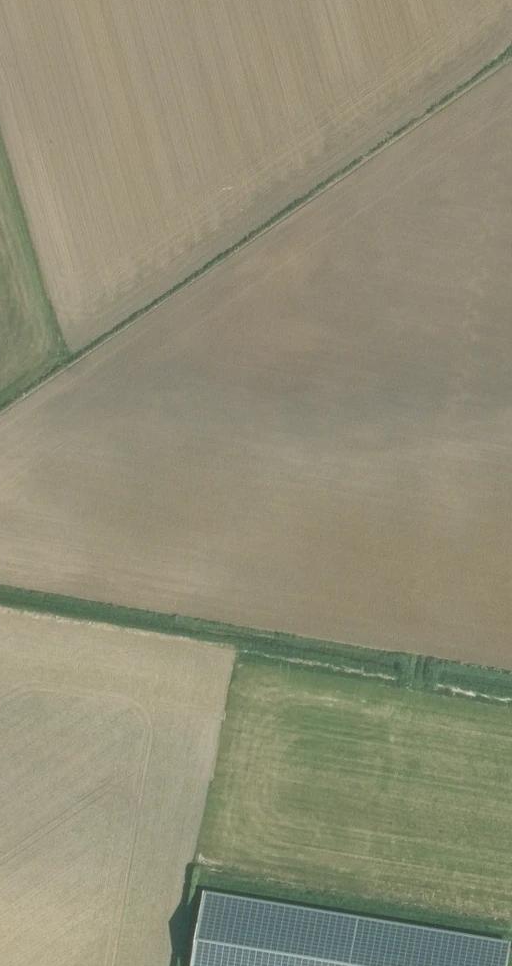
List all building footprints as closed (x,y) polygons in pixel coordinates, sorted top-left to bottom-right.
[(205,889),(194,965),(508,965),(511,943),(511,940),(205,889)]
